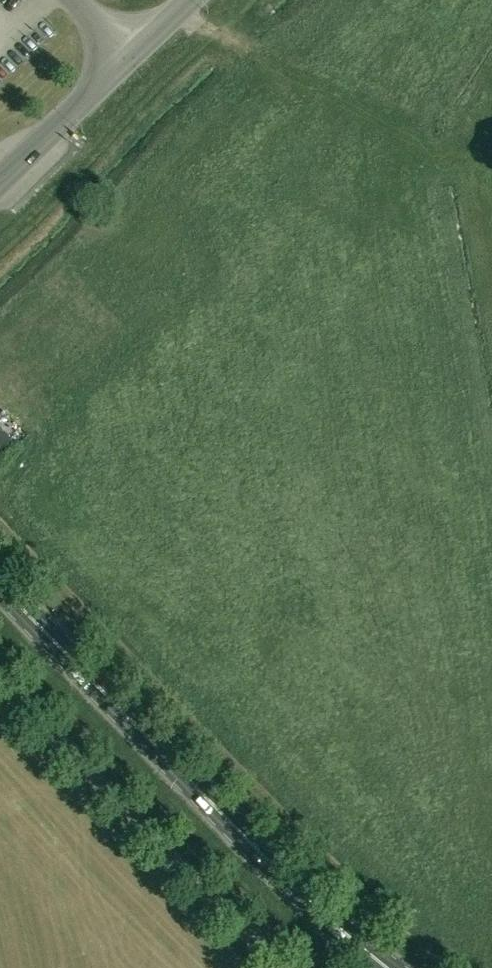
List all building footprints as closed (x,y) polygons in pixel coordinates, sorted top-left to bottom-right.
[(10,441),(10,440),(4,434),(0,429),(0,450),(10,441)]
